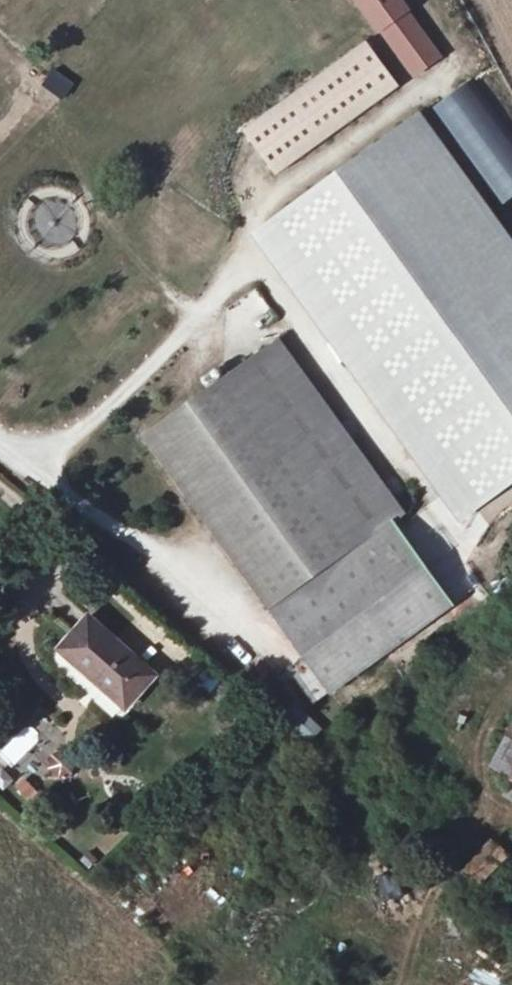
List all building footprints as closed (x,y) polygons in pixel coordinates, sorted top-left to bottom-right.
[(375,30),(379,28),(414,75),(441,57),(400,0),(353,0),(375,30)] [(370,51),(252,131),(279,171),(398,92),(370,51)] [(62,101),(75,83),(52,68),(40,86),(62,101)] [(503,203),(511,196),(511,135),(472,81),(433,110),(503,203)] [(462,518),(511,482),(511,245),(418,116),(255,234),(462,518)] [(71,203),(27,206),(30,245),(74,241),(71,203)] [(257,288),(224,310),(244,340),(277,318),(257,288)] [(145,440),(273,616),(392,529),(402,522),(274,346),(145,440)] [(392,529),(273,616),(331,696),(450,609),(392,529)] [(64,654),(128,709),(156,676),(92,621),(64,654)] [(0,749),(0,758),(9,768),(42,739),(29,724),(0,749)] [(491,778),(509,789),(511,784),(511,753),(505,749),(491,778)] [(13,788),(26,804),(39,794),(26,778),(13,788)] [(502,803),(511,809),(511,784),(509,789),(502,803)] [(487,841),(455,874),(474,890),(504,856),(487,841)]
